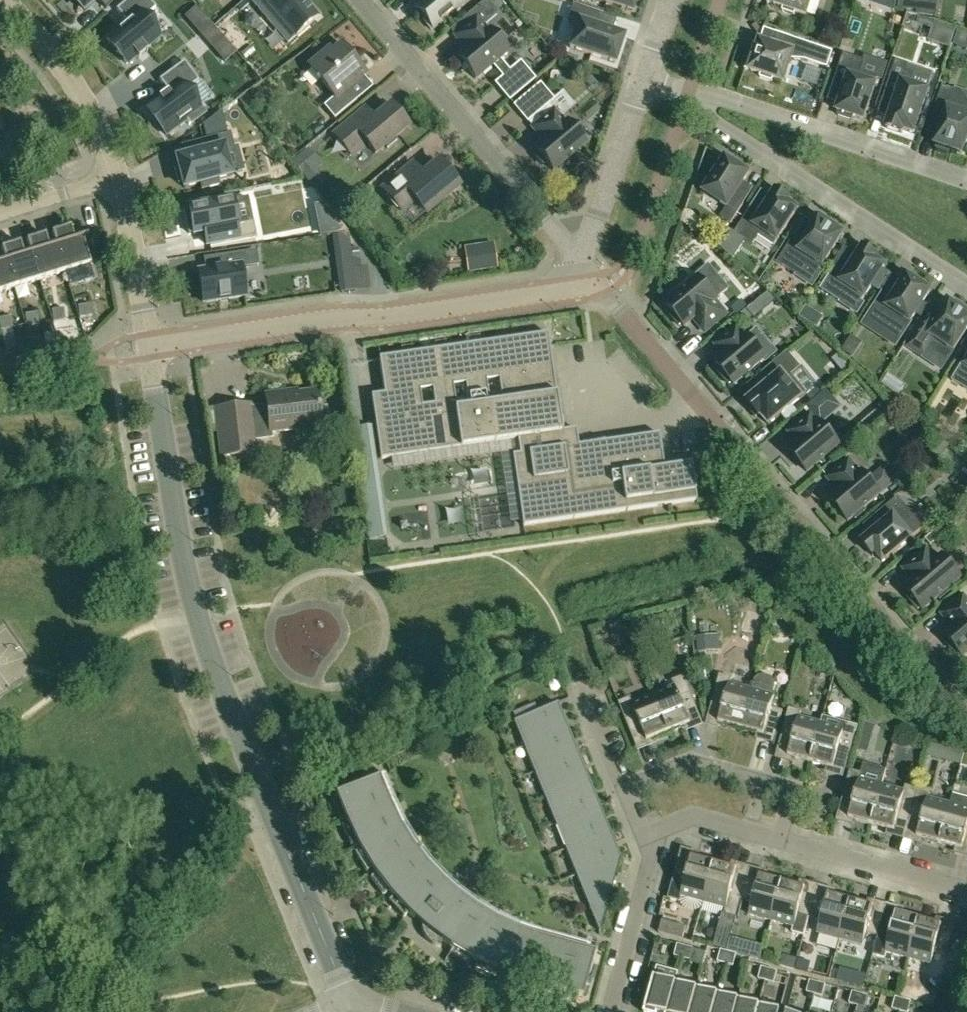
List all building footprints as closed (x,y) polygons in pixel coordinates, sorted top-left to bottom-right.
[(84,11),(97,0),(74,0),(84,11)] [(105,8),(115,0),(98,0),(105,8)] [(106,39),(127,64),(136,56),(139,59),(148,51),(145,48),(161,35),(145,17),(156,8),(149,0),(128,0),(117,9),(127,22),(106,39)] [(250,0),(287,44),(319,16),(305,0),(251,0),(250,0)] [(416,9),(425,19),(423,20),(431,30),(466,0),(426,0),(416,9)] [(632,12),(636,0),(596,0),(632,12)] [(767,4),(769,4),(769,3),(783,7),(783,10),(794,14),(795,11),(806,15),(811,0),(769,0),(767,4)] [(889,0),(870,0),(868,7),(885,12),(889,0)] [(896,10),(914,13),(914,15),(934,18),(937,0),(934,0),(898,0),(896,10)] [(579,21),(570,48),(615,63),(624,36),(595,26),(599,13),(573,4),(568,18),(579,21)] [(185,16),(184,17),(185,18),(198,33),(210,23),(196,7),(185,16)] [(457,57),(475,79),(508,51),(490,30),(488,32),(471,12),(450,30),(464,47),(466,45),(468,48),(457,57)] [(966,47),(966,34),(958,31),(954,45),(966,49),(966,47)] [(754,45),(745,71),(746,71),(747,69),(761,74),(760,77),(772,81),(773,78),(784,82),(791,60),(805,60),(826,68),(832,52),(810,44),(775,32),(771,42),(767,44),(760,42),(759,46),(754,45)] [(222,37),(211,47),(224,62),(225,63),(226,62),(236,53),(222,37)] [(324,106),(334,119),(358,100),(348,88),(365,73),(350,56),(352,54),(344,45),(343,47),(342,46),(333,53),(330,50),(309,67),(334,97),(324,106)] [(845,87),(837,111),(839,112),(838,115),(851,120),(852,116),(863,120),(878,77),(861,72),(864,60),(843,53),(834,83),(845,87)] [(917,67),(909,64),(896,60),(884,96),(896,100),(886,128),(902,133),(903,130),(914,133),(928,91),(932,79),(915,73),(917,67)] [(154,118),(166,135),(186,120),(189,125),(205,113),(187,89),(198,81),(184,62),(160,80),(169,93),(150,106),(157,116),(154,118)] [(509,100),(535,79),(520,63),(513,68),(505,75),(495,84),(509,100)] [(528,123),(530,121),(549,104),(557,98),(556,97),(552,100),(539,85),(514,106),(528,123)] [(955,90),(942,86),(932,116),(944,120),(935,144),(938,145),(937,148),(949,152),(950,149),(962,153),(966,138),(966,94),(955,90)] [(530,121),(534,126),(532,128),(541,138),(543,137),(546,140),(535,149),(537,152),(535,155),(543,164),(545,162),(553,171),(558,166),(561,169),(570,161),(568,158),(585,143),(567,122),(565,123),(561,118),(554,110),(549,104),(530,121)] [(365,108),(358,114),(334,134),(352,155),(366,143),(375,154),(385,146),(387,149),(397,141),(395,137),(408,127),(391,106),(374,119),(365,108)] [(235,149),(231,132),(203,140),(206,151),(177,159),(178,165),(174,166),(178,183),(183,182),(184,188),(200,184),(202,189),(219,185),(218,179),(231,176),(225,152),(235,149)] [(294,167),(303,178),(314,169),(316,167),(308,156),(294,167)] [(731,224),(744,204),(734,197),(749,174),(747,172),(749,169),(737,162),(735,165),(726,158),(704,192),(727,207),(720,217),(731,224)] [(413,165),(405,171),(384,189),(401,210),(414,199),(426,213),(458,186),(439,163),(423,176),(413,165)] [(777,241),(798,209),(788,203),(790,200),(776,191),(760,216),(750,209),(735,232),(753,244),(762,231),(777,241)] [(188,210),(184,211),(189,234),(193,233),(193,235),(205,233),(207,245),(255,235),(253,222),(237,225),(232,200),(188,208),(188,210)] [(319,236),(338,233),(336,218),(325,205),(313,207),(319,236)] [(802,264),(817,274),(843,234),(835,229),(837,226),(825,218),(823,221),(820,219),(803,244),(793,237),(777,262),(796,274),(802,264)] [(53,233),(65,272),(91,264),(81,232),(73,235),(71,227),(53,233)] [(40,280),(65,272),(53,233),(52,233),(54,240),(48,242),(45,235),(27,241),(40,280)] [(350,250),(348,233),(335,235),(337,252),(350,250)] [(14,288),(40,280),(27,241),(29,248),(22,250),(20,243),(2,249),(14,288)] [(495,243),(479,245),(482,270),(498,268),(495,243)] [(849,288),(864,297),(872,285),(885,266),(875,260),(877,256),(863,247),(847,272),(837,265),(822,289),(841,301),(849,288)] [(14,288),(2,249),(1,249),(4,256),(0,257),(0,292),(14,288)] [(359,249),(352,250),(353,261),(360,260),(359,249)] [(245,252),(215,256),(217,268),(199,271),(204,302),(246,296),(241,266),(247,265),(245,252)] [(890,272),(883,268),(872,285),(879,289),(890,272)] [(772,276),(767,273),(761,282),(769,287),(773,282),(772,276)] [(886,326),(895,313),(910,322),(931,291),(921,284),(923,281),(911,274),(909,277),(907,276),(893,297),(883,291),(868,314),(886,326)] [(672,300),(666,305),(674,314),(671,316),(679,326),(682,324),(684,326),(695,317),(698,321),(696,322),(705,333),(727,315),(715,301),(717,299),(699,278),(681,292),(679,290),(670,298),(672,300)] [(747,307),(741,301),(731,309),(736,316),(747,307)] [(929,304),(924,301),(916,313),(921,317),(929,304)] [(956,302),(954,306),(951,304),(936,327),(926,320),(909,347),(924,357),(929,348),(948,360),(966,330),(966,309),(956,302)] [(78,306),(80,318),(92,316),(90,304),(78,306)] [(754,320),(762,313),(755,304),(746,311),(747,313),(751,318),(754,320)] [(52,310),(54,322),(66,320),(64,308),(52,310)] [(25,314),(27,326),(39,325),(37,312),(25,314)] [(1,331),(13,329),(11,317),(0,318),(0,325),(1,331)] [(753,332),(748,336),(746,337),(737,327),(716,345),(725,355),(716,363),(724,373),(721,375),(729,384),(732,382),(734,384),(766,357),(758,348),(763,344),(753,332)] [(384,394),(371,396),(380,459),(517,440),(519,454),(512,455),(523,526),(696,501),(691,464),(664,468),(659,434),(578,446),(576,429),(562,431),(548,333),(379,358),(384,394)] [(758,414),(760,416),(761,415),(769,424),(806,393),(791,375),(801,367),(788,352),(762,373),(770,383),(755,396),(748,402),(749,404),(747,406),(756,416),(758,414)] [(838,354),(830,361),(842,375),(850,368),(838,354)] [(325,409),(319,409),(317,392),(285,396),(284,393),(265,395),(267,406),(252,408),(251,405),(216,409),(221,457),(257,452),(256,440),(271,438),(270,433),(305,429),(306,436),(328,433),(325,409)] [(820,424),(810,414),(789,432),(798,443),(789,450),(807,472),(840,444),(821,423),(820,424)] [(923,440),(910,451),(918,459),(930,448),(923,440)] [(837,488),(838,487),(841,490),(830,499),(848,521),(854,516),(856,519),(865,511),(863,508),(881,493),(863,472),(861,474),(849,460),(828,478),(837,488)] [(885,524),(862,543),(873,556),(876,553),(883,562),(924,528),(898,497),(877,515),(885,524)] [(940,527),(925,540),(930,547),(946,534),(940,527)] [(937,561),(926,549),(903,568),(914,581),(905,588),(913,598),(910,600),(918,609),(921,607),(923,610),(938,597),(940,599),(950,591),(947,589),(961,577),(943,556),(937,561)] [(945,636),(947,639),(945,641),(953,650),(955,648),(963,657),(966,653),(966,600),(964,596),(942,614),(951,625),(953,623),(956,626),(945,636)] [(775,606),(770,623),(777,624),(781,622),(785,619),(775,606)] [(633,622),(630,627),(632,633),(637,635),(643,633),(646,628),(644,622),(638,620),(633,622)] [(619,622),(609,626),(614,638),(624,634),(619,622)] [(696,637),(697,650),(719,648),(718,635),(696,637)] [(800,652),(812,654),(813,652),(803,639),(800,652)] [(741,729),(752,690),(730,684),(732,678),(719,674),(711,707),(722,710),(718,723),(741,729)] [(700,715),(697,707),(684,676),(672,681),(674,686),(654,695),(669,732),(691,724),(689,720),(700,715)] [(775,696),(772,695),(775,684),(771,678),(764,676),(754,681),(752,690),(741,729),(764,735),(767,722),(779,726),(783,711),(771,708),(775,696)] [(647,741),(669,732),(654,695),(633,703),(630,697),(619,702),(635,742),(646,738),(647,741)] [(524,747),(568,729),(558,703),(526,716),(516,720),(514,721),(524,747)] [(523,708),(513,712),(516,720),(526,716),(523,708)] [(811,762),(821,723),(800,717),(801,711),(789,708),(778,749),(789,752),(788,756),(811,762)] [(862,733),(872,736),(875,723),(867,714),(862,733)] [(821,723),(811,762),(833,769),(835,765),(846,768),(857,727),(845,723),(843,729),(821,723)] [(535,773),(579,755),(568,729),(524,747),(535,773)] [(949,758),(962,762),(964,755),(951,751),(949,758)] [(545,798),(589,781),(579,755),(535,773),(545,798)] [(849,818),(854,820),(871,825),(882,785),(886,771),(865,765),(862,773),(850,770),(839,811),(850,814),(849,818)] [(346,820),(390,803),(379,776),(368,781),(366,780),(364,780),(363,780),(361,781),(360,782),(358,783),(357,784),(356,786),(335,794),(346,820)] [(556,824),(599,806),(589,781),(545,798),(556,824)] [(909,821),(918,789),(905,785),(904,791),(882,785),(871,825),(894,831),(898,818),(909,821)] [(940,843),(950,804),(929,798),(930,792),(918,789),(909,821),(920,824),(917,837),(940,843)] [(953,795),(950,804),(940,843),(962,850),(964,845),(966,846),(966,799),(953,795)] [(358,846),(400,824),(390,803),(346,820),(358,846)] [(566,849),(610,832),(599,806),(556,824),(566,849)] [(373,871),(413,845),(400,824),(358,846),(373,871)] [(577,875),(620,858),(610,832),(566,849),(577,875)] [(391,894),(427,864),(413,845),(373,871),(391,894)] [(703,902),(714,863),(691,857),(690,860),(679,857),(668,899),(680,902),(681,903),(682,904),(684,906),(686,907),(689,908),(691,909),(693,908),(695,908),(696,908),(698,907),(700,906),(702,904),(703,902)] [(620,858),(577,875),(599,931),(600,931),(620,858)] [(736,917),(741,900),(747,876),(736,873),(737,869),(714,863),(703,902),(725,908),(723,914),(736,917)] [(411,915),(444,881),(427,864),(391,894),(411,915)] [(772,921),(783,882),(760,875),(759,879),(747,876),(741,900),(752,903),(749,915),(772,921)] [(426,929),(456,893),(444,881),(411,915),(422,925),(426,929)] [(816,895),(804,892),(805,888),(783,882),(772,921),(793,927),(792,933),(804,936),(809,918),(813,903),(816,895)] [(450,946),(476,907),(456,893),(426,929),(441,940),(450,946)] [(840,940),(851,900),(828,894),(824,907),(813,903),(809,918),(820,921),(817,933),(840,940)] [(884,913),(872,910),(873,906),(851,900),(840,940),(863,946),(866,934),(877,937),(884,913)] [(475,961),(496,919),(476,907),(450,946),(475,961)] [(908,958),(919,919),(896,913),(895,917),(884,913),(877,937),(873,955),(885,958),(887,952),(908,958)] [(501,973),(518,929),(496,919),(475,961),(501,973)] [(919,919),(908,958),(931,964),(934,952),(946,956),(950,941),(938,938),(942,925),(919,919)] [(662,920),(659,933),(683,939),(686,927),(662,920)] [(441,940),(426,929),(422,925),(422,927),(422,928),(423,930),(423,932),(424,934),(425,936),(426,938),(427,939),(429,941),(430,942),(433,944),(436,946),(440,947),(441,940)] [(528,982),(541,936),(518,929),(501,973),(528,982)] [(555,989),(568,944),(541,936),(528,982),(555,989)] [(740,954),(744,941),(732,938),(728,951),(740,954)] [(568,944),(555,989),(582,997),(588,976),(589,975),(591,973),(591,972),(592,970),(592,968),(592,966),(592,964),(592,963),(595,951),(568,944)] [(682,958),(685,946),(678,944),(675,956),(682,958)] [(685,946),(682,958),(690,960),(693,948),(685,946)] [(726,964),(729,952),(721,950),(718,961),(726,964)] [(729,952),(726,964),(733,966),(737,954),(729,952)] [(948,963),(944,977),(954,980),(958,966),(948,963)] [(766,981),(769,969),(762,967),(758,979),(766,981)] [(769,969),(766,981),(774,983),(777,971),(769,969)] [(675,983),(654,977),(644,1011),(667,1011),(675,983)] [(815,994),(818,982),(810,980),(807,992),(815,994)] [(818,982),(815,994),(823,996),(826,985),(818,982)] [(696,989),(675,983),(667,1011),(690,1011),(696,989)] [(717,994),(696,989),(690,1011),(712,1011),(717,994)] [(857,1006),(860,994),(852,992),(849,1004),(857,1006)] [(738,1000),(717,994),(712,1011),(735,1011),(738,1000)] [(860,994),(857,1006),(865,1008),(868,996),(860,994)] [(900,1011),(903,1000),(896,997),(892,1009),(900,1011)] [(759,1006),(738,1000),(735,1011),(757,1011),(759,1006)] [(900,1011),(903,1011),(908,1011),(911,1002),(903,1000),(900,1011)]
